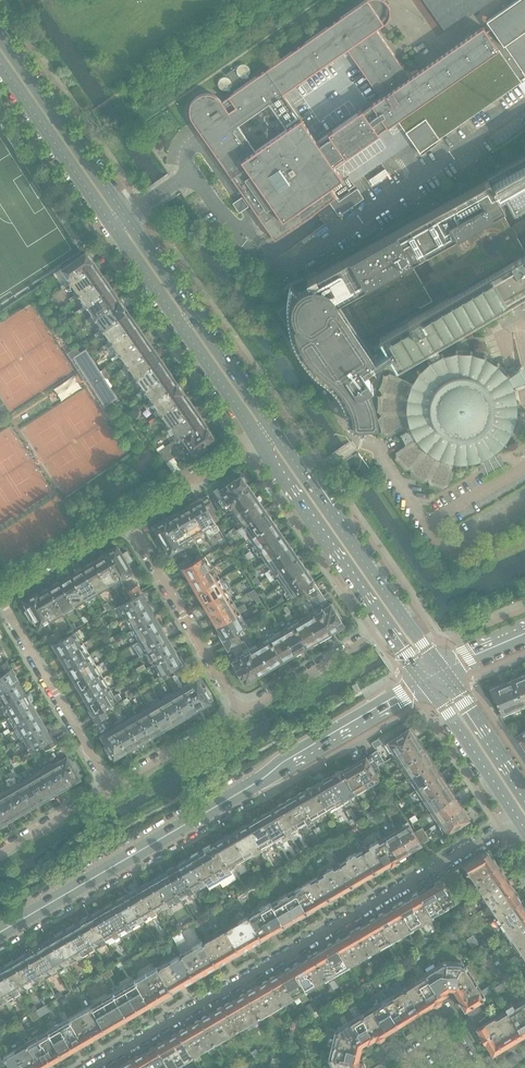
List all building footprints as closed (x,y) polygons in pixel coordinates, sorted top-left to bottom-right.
[(191,104),(190,105),(190,106),(190,107),(189,109),(189,110),(189,111),(189,112),(189,113),(190,115),(190,116),(190,117),(191,118),(191,119),(192,120),(192,121),(197,128),(238,188),(244,196),(250,205),(256,213),(270,233),(273,237),(275,240),(316,211),(323,206),(336,197),(334,194),(348,184),(335,164),(345,157),(379,134),(378,133),(387,127),(397,120),(398,121),(413,142),(413,143),(420,152),(435,142),(439,139),(468,119),(521,82),(522,81),(521,81),(520,80),(524,76),(524,0),(517,0),(486,21),(492,29),(487,32),(483,26),(410,77),(376,30),(384,24),(385,24),(386,23),(386,22),(387,21),(388,20),(388,19),(389,18),(389,17),(390,16),(390,15),(390,14),(390,13),(390,11),(390,10),(390,9),(390,8),(389,7),(389,6),(388,5),(388,4),(387,3),(386,2),(385,1),(385,0),(384,0),(366,0),(340,19),(328,27),(305,43),(292,52),(269,68),(256,77),(233,93),(226,98),(227,98),(222,101),(221,101),(221,100),(220,99),(219,98),(218,97),(217,97),(216,96),(215,95),(214,95),(213,94),(211,94),(210,94),(209,94),(208,93),(206,93),(205,93),(204,94),(203,94),(202,94),(200,95),(199,95),(198,96),(197,96),(196,97),(195,98),(194,99),(193,100),(193,101),(192,102),(191,103),(191,104)] [(446,32),(491,0),(424,0),(446,32)] [(278,310),(306,353),(338,399),(343,395),(343,396),(344,396),(345,396),(346,395),(346,394),(346,393),(349,390),(352,395),(373,385),(364,373),(390,355),(396,366),(425,349),(432,361),(430,362),(427,363),(425,364),(423,365),(422,367),(420,369),(418,370),(417,372),(415,374),(414,376),(413,379),(412,381),(412,383),(389,373),(386,375),(384,376),(380,387),(379,390),(383,394),(378,397),(378,411),(382,415),(378,419),(381,433),(387,435),(403,430),(411,428),(411,429),(401,434),(406,443),(416,437),(416,438),(417,439),(396,453),(395,459),(405,470),(410,469),(411,475),(423,482),(428,481),(430,486),(444,490),(446,488),(449,486),(451,471),(453,462),(456,462),(459,462),(461,462),(465,462),(468,462),(471,462),(474,461),(477,460),(480,459),(482,458),(483,463),(478,466),(484,475),(504,465),(504,464),(500,454),(495,456),(492,453),(495,451),(497,449),(499,447),(501,445),(504,443),(505,440),(507,438),(509,435),(510,433),(512,430),(513,427),(514,424),(515,421),(515,418),(516,415),(516,412),(516,409),(516,408),(516,404),(516,401),(516,398),(515,395),(514,392),(513,389),(513,387),(509,379),(507,375),(505,373),(503,370),(501,368),(499,366),(496,364),(494,362),(493,362),(490,360),(488,358),(485,357),(482,356),(479,355),(476,354),(473,353),(470,353),(467,352),(464,352),(461,352),(458,352),(455,352),(452,353),(448,353),(445,354),(443,355),(441,356),(439,353),(446,348),(443,344),(437,348),(434,344),(524,291),(524,160),(489,179),(349,257),(308,280),(312,287),(278,310)] [(137,168),(132,172),(137,181),(143,176),(137,168)] [(336,197),(323,206),(333,221),(344,213),(359,203),(352,193),(340,202),(336,197)] [(239,266),(247,260),(240,249),(232,255),(239,266)] [(84,270),(94,263),(91,259),(91,258),(89,254),(86,253),(86,252),(61,269),(68,279),(65,281),(66,283),(63,286),(64,288),(71,283),(71,282),(85,272),(84,270)] [(92,282),(102,275),(99,270),(99,268),(96,265),(94,264),(94,263),(84,270),(85,272),(71,282),(71,283),(77,291),(74,293),(74,295),(71,298),(72,300),(79,295),(79,294),(93,284),(92,282)] [(101,296),(100,294),(110,287),(107,282),(107,280),(104,277),(103,276),(102,275),(92,282),(93,284),(79,294),(79,295),(85,303),(82,305),(83,307),(75,313),(76,315),(80,312),(87,307),(87,306),(101,296)] [(109,306),(118,299),(115,294),(115,292),(113,289),(111,288),(110,287),(100,294),(101,296),(87,306),(87,307),(93,315),(90,318),(91,320),(88,322),(89,324),(96,319),(95,318),(110,308),(109,306)] [(117,318),(127,311),(123,306),(124,305),(121,301),(119,300),(118,299),(109,306),(110,308),(95,318),(96,319),(102,327),(98,330),(100,332),(96,334),(97,336),(104,331),(104,330),(118,320),(117,318)] [(125,330),(135,323),(132,318),(132,317),(129,313),(127,312),(127,311),(117,318),(118,320),(104,330),(104,331),(110,339),(107,341),(108,344),(104,346),(106,348),(113,343),(112,342),(126,332),(125,330)] [(133,342),(143,335),(140,330),(140,329),(138,325),(136,324),(135,323),(125,330),(126,332),(112,342),(113,343),(118,351),(115,353),(116,356),(113,358),(114,360),(121,355),(120,354),(135,344),(133,342)] [(142,354),(152,347),(148,343),(149,341),(146,337),(144,336),(143,335),(133,342),(135,344),(120,354),(121,355),(127,364),(124,366),(125,368),(121,371),(123,372),(130,367),(129,366),(143,356),(142,354)] [(151,367),(160,360),(157,355),(157,353),(154,349),(152,348),(152,347),(142,354),(143,356),(129,366),(130,367),(135,376),(132,378),(133,380),(130,383),(131,384),(138,379),(152,369),(151,367)] [(117,397),(86,348),(73,357),(105,406),(117,397)] [(159,379),(169,372),(165,367),(165,365),(163,361),(161,361),(160,360),(151,367),(152,369),(138,379),(144,388),(140,390),(142,392),(138,395),(139,396),(146,391),(160,381),(159,379)] [(509,379),(513,387),(524,384),(524,368),(509,379)] [(167,391),(177,384),(173,379),(174,377),(171,373),(169,373),(169,372),(159,379),(160,381),(146,391),(152,400),(149,402),(150,404),(146,407),(147,408),(155,403),(154,403),(169,393),(167,391)] [(176,403),(185,396),(182,391),(182,389),(179,385),(178,385),(177,384),(167,391),(169,393),(154,403),(155,403),(158,407),(154,413),(157,417),(155,418),(155,420),(163,415),(162,414),(177,404),(176,403)] [(184,415),(194,408),(190,403),(190,401),(188,397),(186,397),(185,396),(176,403),(177,404),(162,414),(163,415),(168,423),(165,426),(166,427),(163,430),(164,432),(171,427),(185,417),(184,415)] [(193,429),(192,427),(202,420),(199,415),(199,413),(196,409),(194,409),(194,408),(184,415),(185,417),(171,427),(176,433),(172,436),(175,440),(166,446),(168,450),(181,442),(179,439),(193,429)] [(216,441),(213,437),(214,437),(212,435),(212,433),(210,429),(208,429),(202,420),(192,427),(193,429),(179,439),(181,442),(184,446),(186,445),(191,451),(193,450),(193,451),(196,449),(197,451),(205,446),(206,447),(216,441)] [(173,457),(168,450),(166,446),(165,447),(159,451),(174,473),(181,468),(173,457)] [(227,482),(218,488),(224,497),(220,500),(223,505),(249,487),(245,482),(245,480),(243,477),(242,476),(241,475),(228,484),(227,482)] [(249,487),(223,505),(227,510),(229,508),(233,515),(257,499),(256,498),(256,496),(254,493),(253,492),(249,487)] [(215,508),(208,496),(202,499),(201,500),(208,512),(215,508)] [(257,499),(233,515),(238,521),(236,523),(239,528),(265,510),(261,505),(261,503),(259,500),(258,500),(257,499)] [(219,530),(215,523),(208,512),(201,500),(196,502),(194,502),(191,504),(190,506),(204,531),(211,527),(214,533),(219,530)] [(204,531),(190,506),(184,509),(182,509),(179,511),(179,512),(178,513),(193,538),(204,531)] [(215,508),(208,512),(215,523),(219,519),(216,514),(218,512),(216,510),(215,508)] [(265,510),(239,528),(243,533),(245,532),(250,538),(273,522),(272,521),(272,519),(270,516),(269,516),(265,510)] [(193,538),(178,513),(173,516),(171,515),(166,518),(167,518),(165,519),(181,545),(193,538)] [(181,545),(165,519),(162,521),(160,520),(155,523),(155,525),(154,526),(165,544),(164,544),(165,546),(163,547),(163,548),(167,555),(182,547),(181,545)] [(255,551),(281,534),(277,528),(277,526),(275,523),(274,523),(273,522),(250,538),(254,545),(252,546),(255,551)] [(265,562),(289,545),(288,544),(288,542),(286,540),(285,539),(281,534),(255,551),(259,557),(261,556),(265,562)] [(271,575),(297,557),(293,551),(293,550),(291,547),(290,546),(289,545),(265,562),(270,568),(268,570),(271,575)] [(127,563),(122,555),(123,554),(119,548),(118,548),(116,546),(104,553),(105,554),(109,562),(108,563),(111,568),(113,568),(119,579),(132,572),(130,569),(131,569),(127,562),(127,563)] [(242,561),(246,558),(252,554),(250,551),(240,558),(242,561)] [(119,579),(113,568),(111,568),(108,563),(109,562),(105,554),(98,558),(99,560),(94,562),(98,568),(97,570),(100,575),(102,575),(108,586),(119,579)] [(213,567),(206,556),(206,555),(193,563),(182,570),(184,573),(185,575),(186,575),(188,579),(190,580),(191,580),(198,576),(198,574),(202,571),(204,572),(213,567)] [(193,563),(189,557),(188,557),(186,559),(177,564),(181,570),(182,570),(193,563)] [(281,585),(305,568),(304,567),(304,566),(302,563),(301,562),(297,557),(271,575),(274,579),(276,581),(277,580),(281,585)] [(218,568),(228,562),(226,559),(216,565),(218,568)] [(108,586),(102,575),(100,575),(97,570),(98,568),(94,562),(94,563),(93,561),(87,565),(87,566),(83,569),(87,575),(86,576),(89,581),(90,581),(96,593),(108,586)] [(211,584),(220,579),(213,567),(204,572),(202,571),(198,574),(198,576),(191,580),(193,584),(192,586),(192,587),(195,591),(197,591),(198,592),(205,588),(205,586),(209,583),(211,584)] [(96,593),(90,581),(89,581),(86,576),(87,575),(83,569),(82,569),(82,568),(75,572),(76,573),(72,575),(75,581),(75,583),(78,588),(79,588),(85,599),(96,593)] [(302,588),(313,580),(309,575),(309,573),(307,570),(306,569),(305,568),(281,585),(285,591),(283,592),(288,598),(302,588)] [(85,599),(79,588),(78,588),(75,583),(75,581),(72,575),(71,576),(70,575),(64,578),(65,580),(60,582),(64,587),(63,589),(66,595),(68,595),(74,605),(74,606),(85,599)] [(204,603),(227,590),(220,579),(211,584),(209,583),(205,586),(205,588),(198,592),(199,595),(199,598),(201,602),(204,603)] [(313,580),(302,588),(304,590),(302,591),(309,602),(312,601),(317,608),(322,605),(323,607),(328,603),(326,599),(329,597),(326,593),(323,595),(315,582),(313,580)] [(74,605),(68,595),(66,595),(63,589),(64,587),(60,582),(59,581),(53,585),(53,586),(49,589),(53,595),(52,596),(55,601),(57,601),(63,612),(74,606),(74,605)] [(142,592),(141,590),(138,584),(126,591),(131,599),(142,592)] [(63,612),(57,601),(55,601),(52,596),(53,595),(49,589),(48,589),(48,588),(41,591),(42,593),(38,595),(44,605),(52,619),(63,612)] [(224,607),(234,602),(227,590),(204,603),(204,604),(204,606),(206,611),(209,611),(211,615),(218,610),(220,611),(224,609),(224,607)] [(237,600),(248,593),(246,590),(235,597),(237,600)] [(52,619),(44,605),(38,595),(37,592),(24,600),(26,602),(25,603),(29,609),(34,617),(33,617),(37,623),(38,623),(39,626),(52,619)] [(148,605),(147,605),(148,602),(145,598),(146,598),(145,596),(143,592),(142,592),(131,599),(117,607),(124,619),(134,613),(134,611),(138,608),(140,609),(148,605)] [(111,607),(108,601),(103,603),(107,609),(111,607)] [(232,618),(240,613),(247,609),(244,604),(237,608),(236,605),(234,602),(224,607),(224,609),(220,611),(218,610),(211,615),(210,617),(213,622),(216,623),(217,626),(225,622),(227,623),(231,620),(232,618)] [(342,619),(333,603),(331,604),(330,602),(328,603),(323,607),(322,605),(317,608),(331,633),(337,629),(338,629),(342,628),(342,626),(343,625),(340,620),(342,619)] [(147,621),(153,617),(154,614),(152,609),(149,609),(148,605),(140,609),(138,608),(134,611),(134,613),(124,619),(131,630),(141,625),(141,622),(145,620),(147,621)] [(293,618),(289,612),(290,612),(287,606),(284,608),(287,613),(291,619),(293,618)] [(331,633),(317,608),(312,610),(313,612),(305,616),(319,640),(320,639),(322,639),(325,637),(325,636),(331,633)] [(238,638),(234,632),(247,625),(251,623),(260,617),(258,614),(249,620),(248,619),(245,621),(240,613),(232,618),(231,620),(227,623),(225,622),(217,626),(218,627),(217,629),(220,633),(219,633),(220,635),(220,636),(222,640),(223,639),(226,645),(237,638),(238,638)] [(319,640),(305,616),(298,620),(297,619),(292,622),(307,647),(312,644),(314,644),(317,642),(318,640),(319,640)] [(138,642),(161,628),(161,626),(158,621),(156,620),(153,617),(147,621),(145,620),(141,622),(141,625),(131,630),(125,634),(128,638),(134,635),(138,642)] [(307,647),(292,622),(288,625),(288,626),(281,630),(295,654),(295,653),(297,653),(300,652),(301,650),(307,647)] [(160,644),(167,640),(165,636),(166,634),(163,629),(161,629),(161,628),(138,642),(145,653),(154,648),(157,648),(160,646),(160,644)] [(295,654),(281,630),(274,635),(273,633),(268,636),(282,661),(288,658),(290,658),(293,656),(294,654),(295,654)] [(63,638),(59,631),(47,637),(52,645),(63,638)] [(75,648),(83,643),(76,631),(67,636),(63,638),(52,645),(51,645),(54,649),(55,651),(56,651),(58,655),(60,655),(61,656),(69,651),(69,649),(73,647),(75,648)] [(282,661),(268,636),(263,639),(264,640),(256,645),(270,668),(271,667),(273,668),(276,666),(277,664),(282,661)] [(270,668),(256,645),(249,649),(244,640),(242,641),(239,637),(238,638),(237,638),(258,675),(264,672),(265,672),(268,670),(269,669),(270,668)] [(258,675),(237,638),(226,645),(229,651),(232,649),(237,656),(232,659),(233,661),(231,663),(236,670),(238,669),(245,683),(247,682),(248,682),(252,680),(252,678),(258,675)] [(167,656),(174,652),(172,648),(173,646),(170,641),(168,640),(167,640),(160,644),(160,646),(157,648),(154,648),(145,653),(152,665),(161,659),(163,660),(167,658),(167,656)] [(81,659),(90,654),(83,643),(75,648),(73,647),(69,649),(69,651),(61,656),(63,659),(62,662),(65,666),(67,667),(75,663),(76,661),(80,658),(81,659)] [(172,669),(183,662),(181,658),(180,656),(179,657),(177,653),(174,652),(167,656),(167,658),(163,660),(161,659),(152,665),(159,677),(172,669)] [(74,679),(96,666),(90,654),(81,659),(80,658),(76,661),(75,663),(67,667),(70,671),(69,673),(72,678),(74,678),(74,679)] [(10,666),(7,660),(1,664),(0,662),(0,674),(0,675),(11,668),(10,666)] [(176,674),(187,668),(183,662),(172,669),(175,675),(176,674)] [(138,673),(146,668),(144,664),(136,669),(138,673)] [(95,682),(103,677),(96,666),(74,679),(74,682),(76,686),(79,687),(81,690),(89,686),(90,686),(95,684),(95,682)] [(17,681),(17,680),(18,678),(15,674),(16,674),(15,672),(13,668),(11,668),(0,675),(0,691),(2,690),(3,687),(6,685),(8,686),(17,681)] [(524,674),(523,673),(517,676),(517,678),(513,679),(524,705),(524,704),(524,676),(524,674)] [(175,675),(172,676),(180,688),(183,686),(184,686),(182,683),(179,678),(176,674),(175,675)] [(102,694),(110,689),(103,677),(95,682),(95,684),(90,686),(89,686),(81,690),(81,691),(81,693),(83,698),(85,698),(88,702),(96,698),(97,699),(102,696),(102,694)] [(213,700),(206,687),(204,688),(201,683),(198,683),(196,679),(184,686),(183,686),(188,695),(189,694),(192,697),(193,700),(192,701),(197,709),(201,707),(203,708),(208,705),(208,703),(213,700)] [(524,705),(513,679),(500,685),(498,684),(492,686),(492,688),(491,689),(492,690),(490,691),(492,696),(494,701),(496,700),(502,714),(503,713),(505,714),(510,712),(510,710),(524,705)] [(24,693),(24,692),(24,690),(22,685),(19,685),(17,681),(8,686),(6,685),(3,687),(2,690),(0,691),(0,705),(1,706),(10,701),(10,699),(14,697),(16,697),(24,693)] [(356,683),(352,685),(356,692),(360,690),(356,683)] [(197,709),(192,701),(193,700),(192,697),(189,694),(188,695),(183,686),(180,688),(172,693),(177,702),(178,701),(180,703),(181,707),(180,708),(185,716),(186,716),(188,717),(193,714),(193,711),(197,709)] [(104,709),(117,701),(110,689),(102,694),(102,696),(97,699),(96,698),(88,702),(88,703),(87,705),(90,709),(89,709),(90,711),(92,715),(104,709)] [(8,718),(31,704),(31,703),(31,701),(29,697),(26,696),(25,694),(24,693),(16,697),(14,697),(10,699),(10,701),(1,706),(8,718)] [(181,707),(180,703),(178,701),(177,702),(172,693),(160,700),(165,708),(167,707),(170,710),(170,714),(169,714),(174,723),(176,724),(182,721),(182,718),(185,716),(180,708),(181,707)] [(174,723),(169,714),(170,714),(170,710),(167,707),(165,708),(160,700),(148,707),(153,716),(155,714),(157,717),(158,721),(157,721),(162,730),(162,729),(164,731),(170,727),(170,725),(174,723)] [(29,721),(38,716),(35,712),(36,710),(33,705),(31,704),(8,718),(14,730),(23,725),(26,725),(28,723),(29,721)] [(162,730),(157,721),(158,721),(157,717),(155,714),(153,716),(148,707),(137,714),(141,722),(143,721),(146,724),(147,727),(145,728),(150,737),(151,736),(153,737),(158,734),(158,732),(162,730)] [(108,716),(107,714),(111,712),(109,708),(105,710),(104,709),(92,715),(97,723),(108,716)] [(150,737),(145,728),(147,727),(146,724),(143,721),(141,722),(137,714),(125,720),(130,729),(131,728),(134,731),(135,734),(134,735),(139,743),(141,744),(147,741),(147,739),(150,737)] [(35,732),(44,727),(42,724),(43,721),(40,717),(38,716),(29,721),(28,723),(26,725),(23,725),(14,730),(21,741),(30,735),(32,736),(35,734),(35,732)] [(139,743),(134,735),(135,734),(134,731),(131,728),(130,729),(125,720),(113,727),(118,736),(119,735),(122,738),(123,741),(122,742),(127,750),(129,751),(135,748),(135,745),(139,743)] [(28,753),(41,745),(40,745),(53,737),(51,734),(50,732),(49,732),(47,728),(45,728),(44,727),(35,732),(35,734),(32,736),(30,735),(21,741),(28,753)] [(127,750),(122,742),(123,741),(122,738),(119,735),(118,736),(113,727),(101,734),(104,738),(102,741),(105,746),(103,747),(111,760),(116,757),(118,758),(123,755),(123,752),(127,750)] [(395,755),(417,740),(414,737),(416,735),(412,729),(410,730),(409,728),(398,736),(397,736),(395,735),(390,738),(390,741),(385,744),(390,752),(392,751),(395,755)] [(516,736),(517,736),(516,737),(518,740),(517,742),(520,747),(522,747),(523,748),(524,746),(524,730),(516,736)] [(53,737),(40,745),(41,745),(44,751),(46,750),(58,743),(54,737),(53,737)] [(402,766),(424,752),(422,748),(423,746),(419,741),(417,741),(417,740),(395,755),(402,766)] [(409,777),(431,763),(429,759),(430,757),(427,752),(425,752),(424,752),(402,766),(409,777)] [(379,766),(372,754),(366,757),(365,757),(373,770),(379,766)] [(80,775),(77,771),(76,771),(72,764),(73,762),(70,758),(68,758),(68,757),(67,758),(67,757),(59,761),(59,760),(53,763),(67,786),(72,782),(74,783),(78,781),(78,779),(80,778),(79,778),(80,777),(79,776),(80,775)] [(379,780),(373,770),(365,757),(362,759),(360,758),(355,761),(355,764),(354,764),(367,787),(379,780)] [(67,786),(53,763),(42,769),(55,792),(60,789),(62,790),(66,788),(66,786),(67,786)] [(417,789),(439,774),(436,770),(438,768),(434,763),(432,763),(431,763),(409,777),(417,789)] [(367,787),(354,764),(350,766),(348,765),(343,768),(343,770),(342,769),(342,770),(356,794),(367,787)] [(55,792),(42,769),(31,776),(44,799),(49,796),(50,797),(54,795),(54,793),(55,792)] [(349,798),(356,794),(342,770),(341,770),(339,770),(336,772),(335,774),(333,775),(330,777),(344,802),(346,806),(352,802),(349,798)] [(424,800),(446,786),(446,785),(447,783),(444,777),(441,778),(439,774),(417,789),(424,800)] [(44,799),(31,776),(19,783),(32,806),(37,803),(39,804),(43,801),(43,800),(44,799)] [(344,802),(330,777),(329,776),(325,778),(325,779),(321,782),(319,782),(315,784),(315,785),(313,786),(327,811),(344,802)] [(32,806),(19,783),(7,790),(20,813),(22,812),(23,813),(27,811),(27,809),(32,806)] [(327,811),(313,786),(312,787),(310,787),(307,789),(306,790),(302,793),(301,792),(297,795),(298,796),(312,821),(327,811)] [(431,811),(454,797),(453,796),(454,794),(451,789),(448,789),(446,786),(424,800),(431,811)] [(7,790),(0,794),(0,804),(9,819),(10,819),(12,820),(16,817),(16,815),(20,813),(7,790)] [(312,821),(298,796),(295,798),(294,797),(292,799),(290,799),(287,801),(286,802),(285,803),(299,827),(306,823),(308,827),(314,824),(312,821)] [(439,822),(461,808),(461,807),(462,805),(458,800),(456,800),(454,797),(431,811),(439,822)] [(299,827),(285,803),(284,803),(282,803),(279,805),(278,807),(272,810),(289,839),(295,835),(292,831),(299,827)] [(0,804),(0,827),(4,824),(4,822),(9,819),(0,804)] [(399,810),(396,804),(391,807),(395,813),(399,810)] [(351,808),(348,809),(351,815),(354,819),(356,818),(357,818),(351,808)] [(458,826),(469,820),(468,818),(469,816),(466,811),(463,811),(461,808),(439,822),(441,826),(440,827),(445,835),(449,832),(452,833),(457,829),(457,827),(458,826)] [(377,814),(376,812),(374,809),(367,813),(370,818),(373,816),(377,814)] [(289,839),(272,810),(267,813),(265,813),(262,815),(261,817),(260,817),(274,842),(280,838),(283,842),(289,839)] [(383,820),(379,814),(374,816),(378,823),(383,820)] [(415,815),(409,818),(412,823),(418,819),(415,815)] [(274,842),(260,817),(259,818),(257,818),(254,820),(253,821),(251,823),(248,825),(262,849),(264,853),(270,850),(267,845),(274,842)] [(421,845),(413,833),(407,822),(396,828),(410,851),(412,853),(417,850),(417,847),(421,845)] [(262,849),(248,825),(247,824),(243,826),(243,827),(238,830),(237,830),(233,832),(233,833),(231,834),(246,859),(262,849)] [(429,839),(425,832),(422,827),(413,833),(421,845),(429,839)] [(410,851),(396,828),(384,835),(385,837),(399,860),(405,856),(405,854),(410,851)] [(246,859),(231,834),(230,835),(228,834),(225,836),(224,838),(223,839),(220,841),(220,840),(219,841),(219,840),(215,842),(215,843),(216,844),(236,879),(237,881),(240,879),(236,872),(235,872),(233,867),(232,868),(232,867),(246,859)] [(399,860),(385,837),(378,841),(377,839),(369,844),(370,846),(362,851),(376,874),(383,869),(382,867),(390,863),(391,865),(399,860)] [(236,879),(216,844),(212,846),(211,847),(210,845),(203,849),(204,851),(203,851),(224,886),(236,879)] [(224,886),(203,851),(200,854),(200,853),(199,854),(198,852),(191,857),(192,858),(191,859),(206,884),(208,887),(210,890),(220,883),(223,887),(224,886)] [(376,874),(362,851),(356,854),(354,852),(345,857),(347,860),(340,864),(353,887),(361,882),(360,880),(367,876),(369,878),(376,874)] [(475,880),(496,866),(498,865),(493,857),(492,859),(491,858),(489,856),(488,854),(484,853),(483,854),(461,866),(466,874),(471,874),(475,880)] [(206,884),(191,859),(187,861),(186,860),(178,864),(179,865),(179,866),(193,891),(206,884)] [(353,887),(340,864),(333,868),(331,865),(323,870),(324,873),(317,877),(330,900),(338,895),(337,894),(345,889),(346,891),(353,887)] [(193,891),(179,866),(175,868),(174,868),(173,867),(166,871),(167,873),(166,873),(181,898),(193,891)] [(482,892),(504,878),(506,877),(501,869),(499,871),(496,866),(475,880),(482,892)] [(181,898),(166,873),(163,875),(162,876),(161,874),(153,878),(154,880),(169,906),(181,898)] [(457,886),(449,873),(441,878),(449,891),(457,886)] [(330,900),(317,877),(309,881),(308,879),(300,883),(301,886),(294,890),(308,913),(315,909),(314,907),(322,902),(323,904),(330,900)] [(454,901),(451,896),(449,891),(441,878),(434,882),(435,884),(427,889),(426,887),(418,892),(431,915),(437,911),(437,912),(440,912),(448,907),(449,905),(449,904),(454,901)] [(490,904),(512,890),(514,889),(509,881),(507,882),(504,878),(482,892),(490,904)] [(169,906),(154,880),(150,883),(150,882),(150,883),(149,881),(141,885),(142,887),(142,888),(156,913),(169,906)] [(156,913),(142,888),(138,890),(137,890),(136,888),(129,892),(130,894),(129,895),(144,920),(156,913)] [(308,913),(294,890),(287,895),(285,892),(277,897),(279,899),(271,904),(285,927),(292,922),(291,920),(299,916),(300,917),(308,913)] [(498,916),(520,902),(522,900),(517,893),(515,894),(512,890),(490,904),(498,916)] [(431,915),(418,892),(413,895),(413,896),(403,902),(402,901),(396,904),(411,929),(432,917),(431,915)] [(461,897),(458,892),(451,896),(454,901),(461,897)] [(144,920),(129,895),(126,897),(125,897),(124,895),(117,900),(118,901),(117,902),(132,927),(144,920)] [(132,927),(117,902),(113,904),(112,904),(111,903),(104,907),(105,909),(120,934),(132,927)] [(285,927),(271,904),(270,902),(248,915),(261,939),(262,938),(264,939),(267,937),(268,935),(275,931),(277,929),(279,930),(285,927)] [(524,915),(524,906),(524,905),(523,906),(520,902),(498,916),(482,926),(485,931),(497,923),(501,921),(506,928),(524,915)] [(411,929),(396,904),(393,906),(392,908),(384,913),(382,913),(379,915),(378,916),(376,917),(390,941),(411,929)] [(464,905),(460,907),(465,916),(469,914),(464,905)] [(120,934),(105,909),(101,911),(100,912),(99,910),(92,914),(93,916),(92,916),(93,918),(107,941),(120,934)] [(261,939),(248,915),(225,929),(239,952),(239,951),(241,952),(245,950),(245,948),(246,948),(255,942),(256,943),(260,941),(260,939),(261,939)] [(524,932),(524,915),(506,928),(513,940),(524,932)] [(107,941),(93,918),(89,920),(88,918),(88,919),(87,917),(80,921),(80,923),(81,925),(95,949),(107,941)] [(229,923),(225,917),(220,920),(224,926),(229,923)] [(390,941),(376,917),(375,918),(373,918),(370,920),(370,921),(361,926),(359,926),(355,929),(369,953),(390,941)] [(95,949),(81,925),(77,927),(76,926),(75,926),(74,924),(67,929),(68,930),(67,931),(68,932),(82,956),(90,952),(90,953),(92,957),(94,956),(100,967),(98,968),(101,973),(108,969),(105,964),(104,964),(95,949)] [(239,952),(225,929),(203,942),(217,964),(217,966),(222,963),(222,961),(232,956),(234,956),(237,954),(238,952),(239,952)] [(369,953),(355,929),(350,931),(350,933),(341,938),(339,938),(336,939),(336,941),(334,942),(348,966),(369,953)] [(82,956),(68,932),(64,934),(64,933),(63,933),(62,932),(55,936),(56,937),(55,938),(56,939),(70,963),(82,956)] [(185,940),(180,932),(172,936),(177,945),(185,940)] [(524,949),(524,932),(513,940),(521,952),(524,949)] [(473,934),(466,939),(472,947),(479,943),(473,934)] [(427,944),(429,938),(421,936),(420,942),(427,944)] [(70,963),(56,939),(52,941),(51,940),(50,940),(49,939),(42,943),(43,945),(43,947),(57,971),(70,963)] [(217,964),(203,942),(180,955),(194,978),(196,978),(199,976),(200,974),(209,969),(211,969),(215,967),(215,965),(217,964)] [(348,966),(334,942),(333,943),(331,943),(328,944),(327,946),(318,951),(317,951),(311,954),(326,978),(348,966)] [(57,971),(43,947),(40,949),(39,947),(38,948),(37,946),(30,950),(31,952),(30,952),(31,954),(45,978),(57,971)] [(153,947),(148,950),(151,956),(157,953),(153,947)] [(483,960),(477,952),(474,955),(479,963),(483,960)] [(45,978),(31,954),(27,956),(26,955),(25,953),(17,957),(18,959),(18,960),(19,961),(32,985),(45,978)] [(326,978),(311,954),(308,956),(307,958),(297,964),(295,964),(292,965),(291,967),(290,968),(304,991),(326,978)] [(194,978),(180,955),(158,968),(171,991),(172,991),(173,991),(177,989),(177,987),(187,982),(189,982),(192,980),(192,978),(194,978)] [(32,985),(19,961),(15,963),(14,962),(13,962),(12,961),(5,965),(6,966),(5,967),(6,968),(20,993),(32,985)] [(457,982),(451,973),(462,965),(461,963),(444,963),(425,974),(426,976),(439,997),(440,996),(447,992),(445,990),(450,987),(455,987),(456,990),(458,988),(455,983),(457,982)] [(483,997),(464,966),(463,967),(462,965),(451,973),(457,982),(455,983),(458,988),(456,990),(457,991),(456,992),(461,1001),(460,1001),(461,1001),(460,1002),(460,1004),(462,1008),(465,1008),(465,1009),(465,1008),(466,1010),(478,1003),(476,1001),(483,997)] [(304,991),(290,968),(288,967),(285,969),(285,971),(274,977),(272,977),(269,978),(269,980),(282,1004),(287,1012),(290,1010),(287,1005),(286,1006),(284,1003),(304,991)] [(6,968),(2,970),(1,969),(0,968),(0,986),(8,1000),(20,993),(6,968)] [(110,968),(102,973),(105,979),(113,974),(110,968)] [(171,991),(158,968),(135,981),(149,1005),(154,1002),(155,1001),(156,1000),(164,995),(166,996),(169,994),(170,992),(171,991)] [(426,976),(405,989),(419,1012),(433,1003),(434,1003),(436,1004),(440,1001),(441,999),(440,999),(441,998),(440,996),(439,997),(426,976)] [(338,986),(334,979),(329,982),(333,989),(338,986)] [(419,1012),(405,989),(387,1000),(381,991),(384,989),(378,979),(372,982),(378,992),(381,998),(384,1002),(397,1025),(419,1012)] [(262,1016),(282,1004),(269,980),(267,981),(266,980),(263,982),(262,984),(251,990),(250,990),(247,992),(246,993),(260,1017),(267,1029),(272,1027),(269,1021),(267,1023),(262,1016)] [(149,1005),(135,981),(113,995),(127,1018),(132,1015),(133,1014),(136,1012),(143,1007),(145,1008),(149,1005)] [(504,981),(494,987),(496,990),(497,992),(507,986),(504,981)] [(522,995),(521,996),(517,989),(513,992),(520,1003),(524,1011),(524,999),(522,995)] [(260,1017),(246,993),(245,994),(243,994),(240,996),(239,997),(229,1004),(227,1003),(224,1005),(223,1007),(237,1030),(260,1017)] [(326,1003),(321,994),(311,999),(312,1002),(311,1002),(316,1010),(317,1010),(316,1009),(326,1003)] [(65,995),(59,999),(62,1004),(68,1001),(65,995)] [(127,1018),(113,995),(91,1007),(104,1030),(107,1029),(108,1029),(112,1027),(112,1025),(121,1020),(123,1021),(127,1018)] [(56,999),(50,1003),(53,1008),(59,1004),(56,999)] [(316,1010),(311,1002),(305,1006),(309,1014),(316,1010)] [(397,1025),(384,1002),(362,1015),(375,1036),(376,1038),(377,1037),(377,1038),(380,1038),(383,1036),(384,1034),(384,1033),(397,1025)] [(470,1016),(481,1009),(478,1003),(466,1010),(470,1016)] [(520,1003),(514,1007),(511,1003),(505,1006),(508,1011),(523,1035),(524,1033),(524,1011),(520,1003)] [(104,1030),(91,1007),(70,1020),(83,1044),(89,1041),(89,1039),(90,1038),(98,1034),(100,1034),(103,1032),(104,1030)] [(237,1030),(223,1007),(222,1007),(220,1007),(217,1009),(217,1011),(206,1017),(204,1016),(201,1018),(201,1020),(214,1043),(237,1030)] [(487,1019),(483,1013),(483,1012),(481,1009),(470,1016),(476,1026),(487,1019)] [(40,1017),(38,1015),(36,1011),(30,1015),(34,1021),(40,1017)] [(523,1035),(508,1011),(497,1017),(494,1016),(477,1027),(493,1053),(523,1035)] [(375,1036),(362,1015),(351,1022),(350,1022),(336,1031),(337,1032),(337,1034),(362,1039),(363,1042),(368,1039),(369,1040),(375,1036)] [(83,1044),(70,1020),(49,1032),(62,1055),(63,1054),(65,1054),(68,1053),(69,1051),(70,1050),(78,1046),(79,1046),(83,1044)] [(214,1043),(201,1020),(200,1021),(198,1020),(195,1022),(194,1024),(184,1030),(182,1029),(179,1031),(178,1033),(192,1057),(214,1043)] [(306,1030),(300,1020),(294,1023),(300,1033),(306,1030)] [(49,1032),(26,1046),(39,1067),(42,1067),(47,1065),(46,1064),(55,1059),(57,1059),(60,1057),(60,1056),(62,1055),(49,1032)] [(178,1033),(177,1034),(175,1033),(172,1035),(172,1037),(161,1043),(159,1042),(156,1044),(156,1046),(168,1067),(172,1067),(192,1057),(178,1033)] [(357,1058),(361,1043),(363,1042),(362,1039),(337,1034),(331,1057),(353,1062),(355,1066),(360,1063),(357,1058)] [(7,1067),(39,1067),(26,1046),(5,1058),(8,1064),(10,1067),(7,1067)] [(156,1046),(154,1047),(153,1046),(150,1048),(149,1050),(138,1056),(137,1056),(134,1057),(133,1059),(138,1067),(168,1067),(156,1046)] [(317,1059),(319,1054),(303,1050),(311,1061),(309,1057),(317,1059)] [(328,1059),(333,1067),(366,1067),(366,1066),(364,1063),(362,1062),(361,1062),(360,1063),(355,1066),(353,1062),(331,1057),(328,1059)] [(133,1059),(132,1060),(130,1059),(127,1061),(126,1063),(118,1067),(138,1067),(133,1059)]
